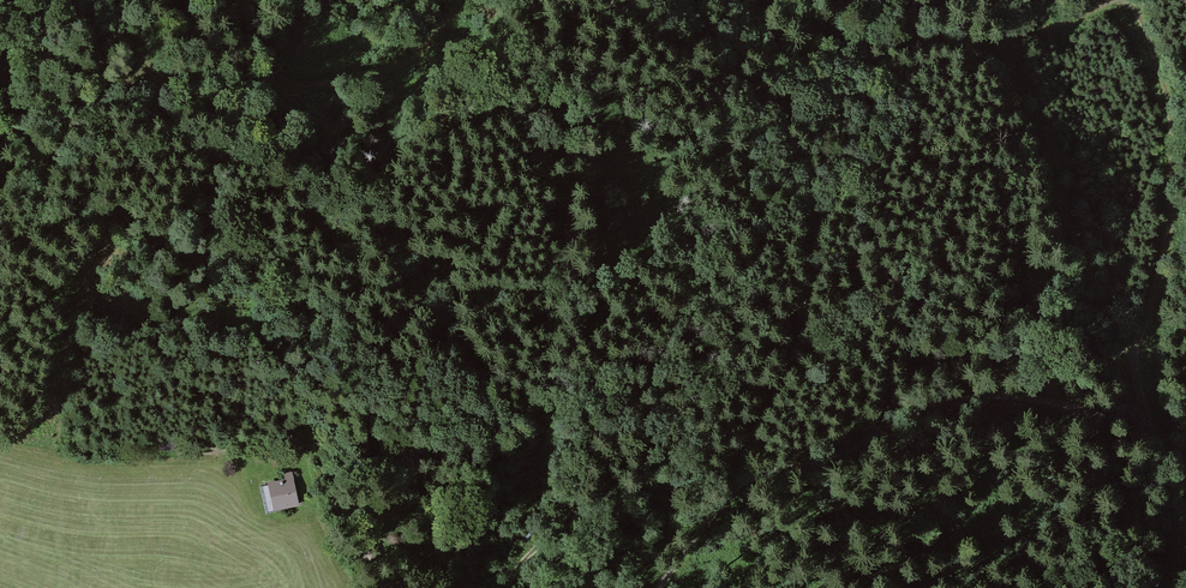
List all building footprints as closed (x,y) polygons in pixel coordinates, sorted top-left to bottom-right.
[(287,481),(270,486),(277,512),(302,505),(294,473),(285,475),(287,481)] [(267,482),(259,485),(269,513),(277,511),(267,482)]
